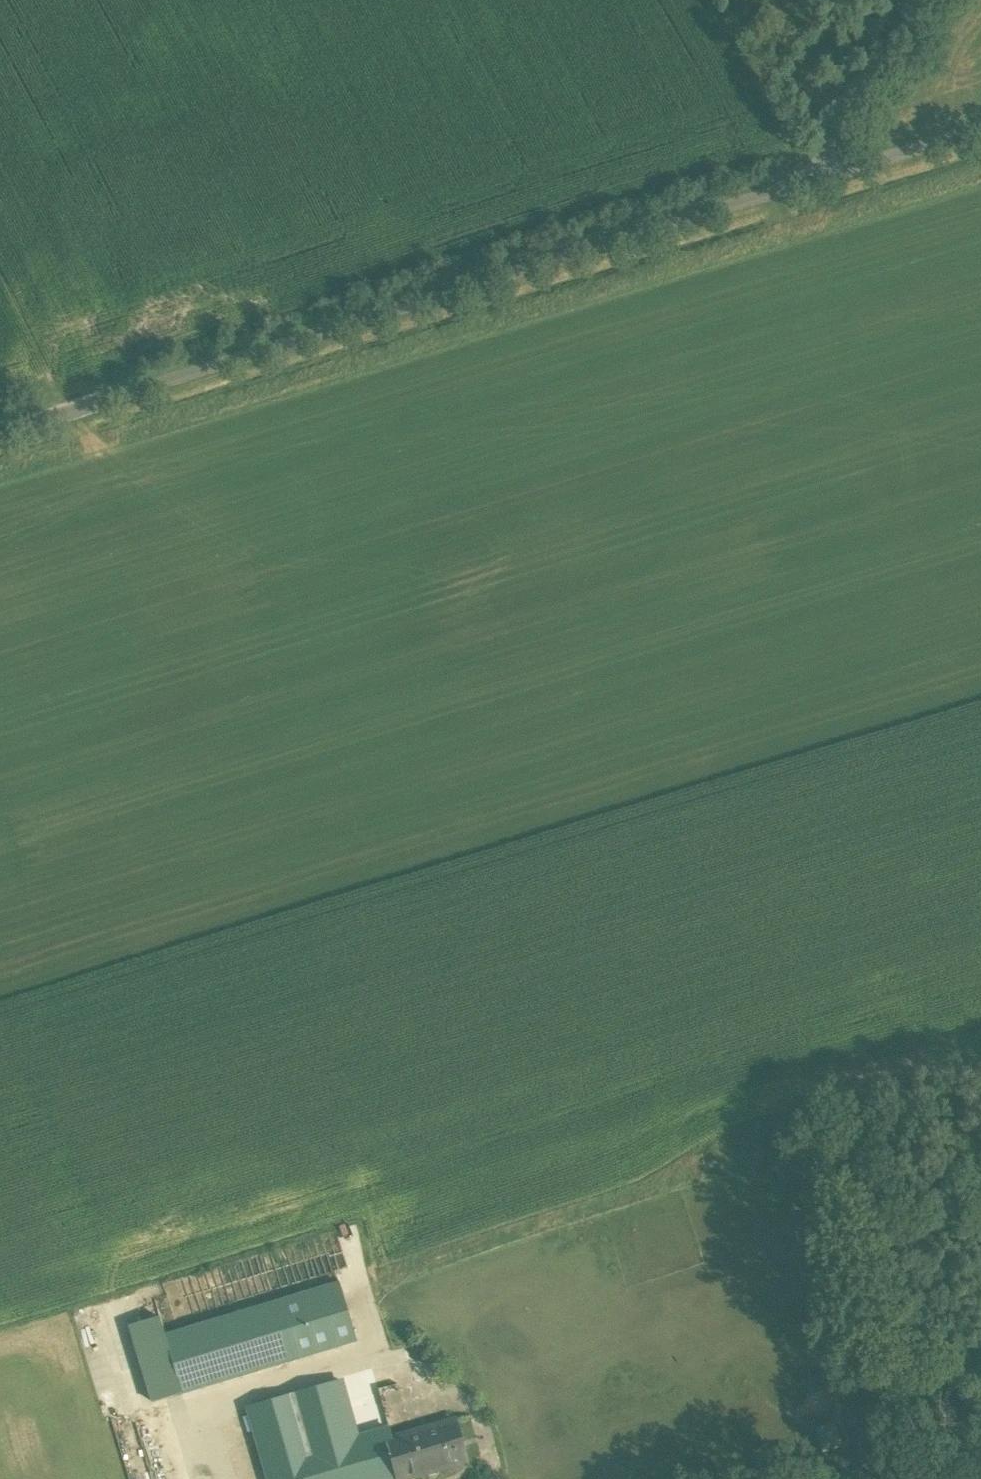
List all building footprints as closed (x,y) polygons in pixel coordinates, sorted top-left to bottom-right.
[(165,1400),(358,1343),(339,1280),(166,1331),(157,1300),(137,1306),(165,1400)] [(392,1438),(390,1429),(358,1438),(342,1380),(249,1407),(270,1478),(397,1478),(386,1440),(392,1438)] [(397,1478),(404,1478),(467,1461),(455,1420),(429,1428),(426,1417),(412,1421),(415,1432),(392,1438),(386,1440),(397,1478)]
